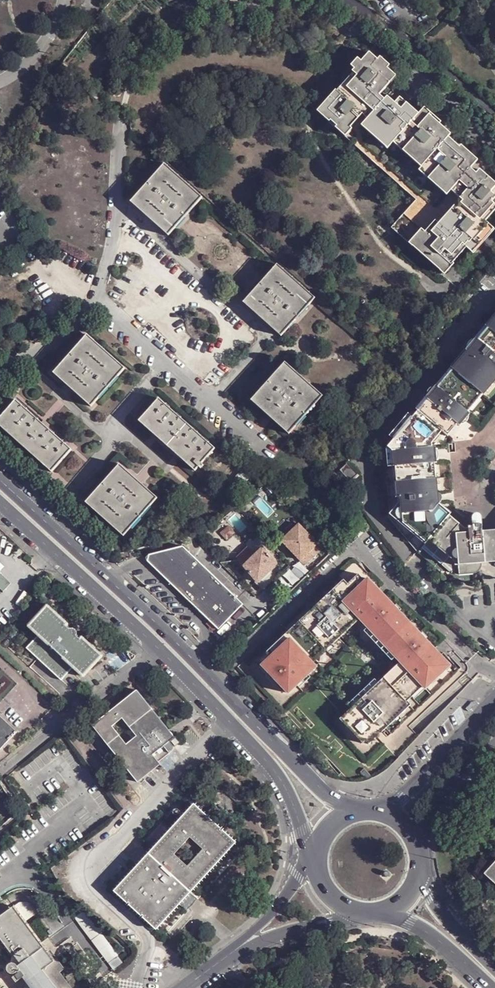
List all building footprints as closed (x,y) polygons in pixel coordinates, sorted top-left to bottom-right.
[(375,108),(369,116),(364,123),(389,145),(395,139),(419,111),(407,101),(403,106),(388,94),(386,97),(380,92),(397,73),(389,66),(391,63),(382,54),(379,57),(371,50),(363,59),(359,56),(353,63),(356,67),(354,68),(355,70),(358,72),(349,84),(375,108)] [(337,125),(347,133),(353,126),(352,125),(364,111),(369,116),(375,108),(349,84),(358,72),(355,70),(339,88),(337,87),(319,108),(331,119),(333,117),(338,123),(337,125)] [(419,111),(395,139),(423,164),(449,134),(452,132),(440,122),(442,120),(426,105),(419,111)] [(353,126),(347,133),(415,194),(443,218),(462,196),(452,187),(448,192),(420,168),(423,164),(395,139),(389,145),(364,123),(369,116),(364,111),(352,125),(353,126)] [(449,134),(423,164),(420,168),(448,192),(452,187),(472,165),(478,157),(463,143),(460,144),(449,134)] [(130,201),(168,235),(203,196),(165,163),(130,201)] [(410,240),(413,243),(414,243),(442,268),(441,269),(445,271),(455,262),(453,260),(467,245),(473,250),(494,227),(490,223),(487,218),(494,209),(494,180),(481,167),(477,171),(472,165),(452,187),(462,196),(443,218),(440,221),(437,218),(426,229),(423,227),(410,240)] [(443,218),(415,194),(390,222),(410,240),(423,227),(426,229),(437,218),(440,221),(443,218)] [(282,336),(316,298),(277,264),(243,302),(282,336)] [(430,542),(433,539),(451,516),(438,504),(431,445),(441,433),(447,438),(494,380),(494,316),(486,327),(488,329),(478,341),(477,340),(466,353),(468,355),(439,390),(437,388),(427,401),(428,402),(419,413),(416,412),(386,448),(391,453),(394,468),(397,468),(401,499),(398,499),(398,505),(393,511),(405,522),(403,524),(415,534),(418,531),(430,542)] [(88,334),(54,372),(92,406),(126,368),(88,334)] [(466,353),(437,388),(439,390),(468,355),(466,353)] [(291,433),(324,396),(286,362),(253,400),(291,433)] [(159,398),(140,420),(195,471),(215,448),(159,398)] [(72,449),(17,399),(0,418),(0,425),(52,472),(72,449)] [(124,536),(158,498),(120,464),(86,502),(124,536)] [(357,476),(347,464),(339,472),(349,483),(357,476)] [(243,485),(249,478),(241,470),(235,478),(243,485)] [(457,509),(451,516),(433,539),(424,550),(433,558),(450,571),(456,575),(459,575),(474,573),(476,573),(479,570),(481,566),(481,560),(494,558),(494,530),(482,532),(482,527),(473,528),(472,521),(467,522),(467,517),(457,509)] [(405,522),(393,511),(391,514),(403,524),(405,522)] [(301,523),(283,540),(307,565),(325,548),(301,523)] [(230,526),(222,533),(228,540),(235,532),(230,526)] [(418,531),(415,534),(428,545),(430,542),(418,531)] [(152,553),(147,560),(219,627),(245,603),(187,542),(152,553)] [(249,547),(237,558),(259,581),(277,563),(264,548),(256,555),(249,547)] [(4,593),(12,584),(0,573),(0,589),(4,593)] [(272,654),(260,666),(268,675),(271,672),(278,679),(275,682),(283,691),(285,688),(289,692),(316,665),(313,661),(359,618),(374,634),(376,633),(396,654),(395,655),(400,660),(340,717),(349,726),(351,724),(358,731),(356,733),(364,742),(366,739),(407,700),(405,699),(421,683),(425,687),(447,667),(437,657),(440,654),(368,578),(365,581),(358,573),(347,583),(350,587),(340,597),(336,594),(272,654)] [(343,579),(268,650),(272,654),(336,594),(340,597),(350,587),(347,583),(343,579)] [(69,616),(50,597),(30,618),(40,628),(28,640),(63,672),(75,660),(85,669),(104,649),(83,629),(82,631),(79,628),(80,626),(79,623),(77,620),(75,619),(72,619),(71,621),(68,618),(69,616)] [(268,675),(267,675),(274,683),(275,682),(278,679),(271,672),(268,675)] [(156,735),(167,726),(136,686),(91,722),(137,779),(159,760),(157,758),(168,750),(163,745),(156,735)] [(407,700),(366,739),(370,743),(411,704),(407,700)] [(0,715),(0,748),(16,731),(0,715)] [(349,726),(348,727),(355,734),(356,733),(358,731),(351,724),(349,726)] [(175,736),(167,726),(156,735),(163,745),(170,740),(175,736)] [(170,740),(163,745),(168,750),(171,747),(172,747),(173,745),(172,744),(170,740)] [(115,886),(193,800),(185,794),(107,880),(115,886)] [(190,889),(235,839),(193,800),(115,886),(157,925),(180,900),(190,889)] [(243,847),(235,839),(190,889),(198,895),(243,847)] [(481,882),(494,895),(494,866),(481,882)] [(198,895),(190,889),(180,900),(187,908),(193,902),(198,895)] [(187,908),(180,900),(157,925),(164,933),(187,908)] [(61,971),(62,969),(14,905),(0,915),(0,987),(59,987),(51,978),(61,971)] [(61,971),(51,978),(59,987),(72,987),(73,987),(61,971)]
